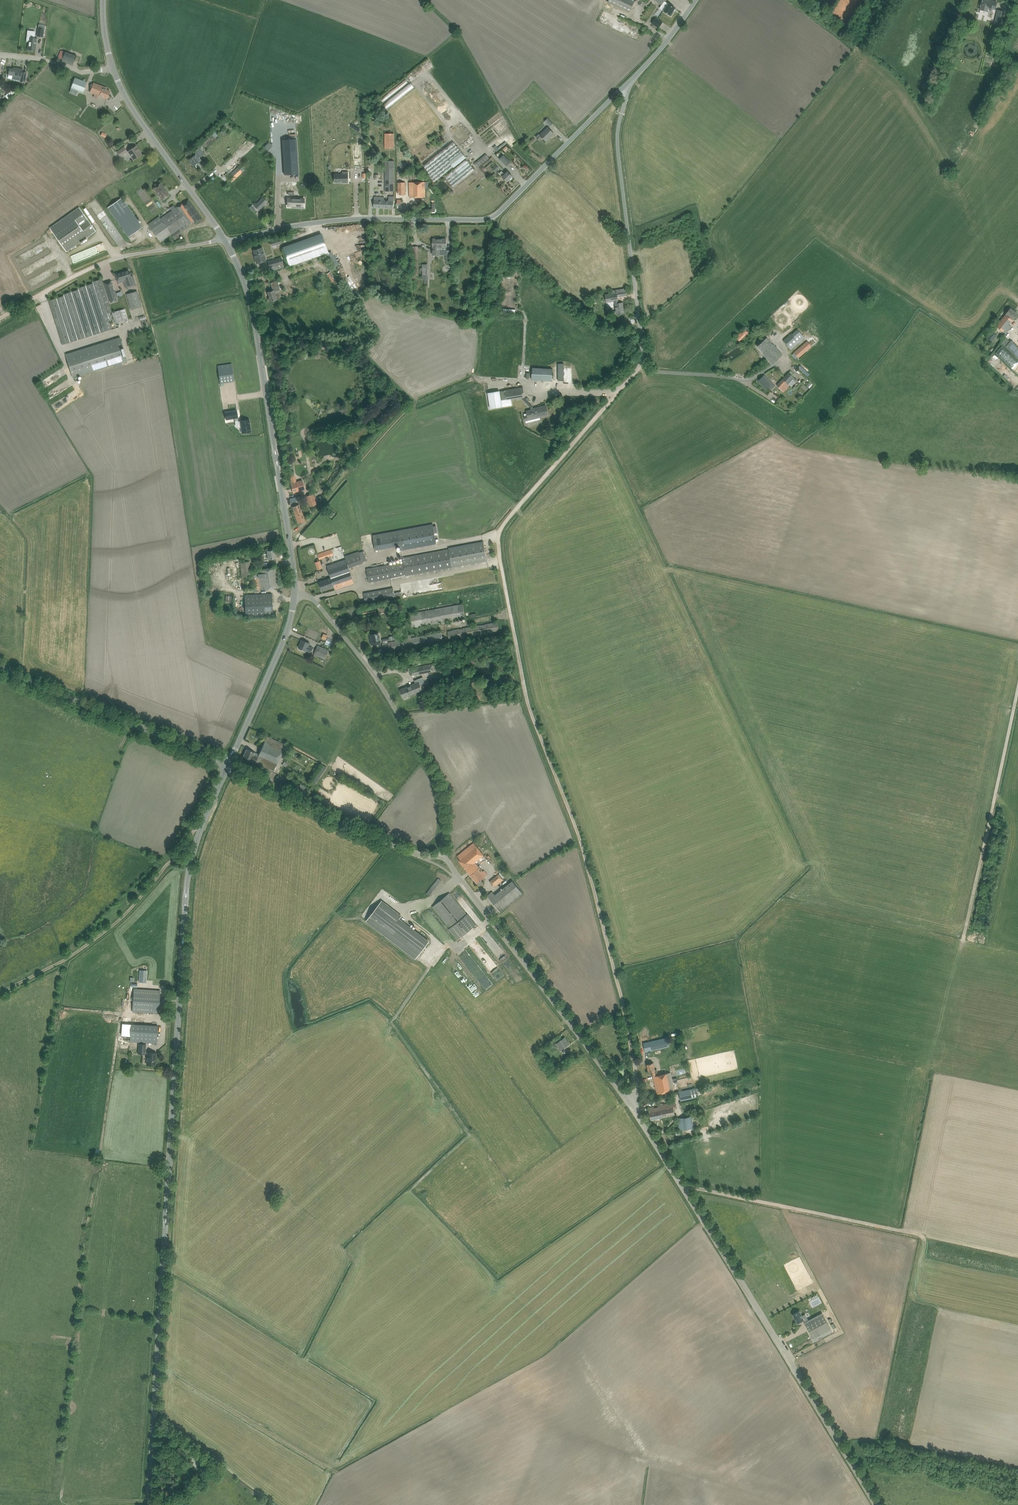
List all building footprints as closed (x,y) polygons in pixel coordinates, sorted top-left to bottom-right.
[(630,13),(636,0),(609,0),(608,2),(630,13)] [(662,5),(660,8),(670,15),(675,8),(665,1),(665,0),(655,0),(662,5)] [(989,7),(995,9),(997,2),(990,0),(982,0),(980,5),(981,6),(980,10),(988,11),(989,7)] [(994,23),(1002,25),(1005,11),(998,9),(994,23)] [(652,23),(655,25),(659,28),(663,22),(656,17),(652,23)] [(632,37),(634,32),(626,29),(624,34),(632,37)] [(29,37),(28,50),(35,51),(37,38),(29,37)] [(65,52),(61,50),(60,53),(58,58),(62,59),(61,61),(73,66),(74,61),(76,56),(65,51),(65,52)] [(9,71),(9,75),(13,75),(12,79),(20,80),(20,81),(25,82),(26,78),(27,73),(22,72),(22,69),(15,68),(15,69),(10,68),(9,70),(9,71)] [(83,93),(87,82),(75,78),(71,88),(83,93)] [(95,94),(94,97),(98,98),(99,96),(107,99),(110,91),(104,89),(104,87),(94,83),(90,92),(95,94)] [(386,106),(411,87),(408,83),(383,102),(386,106)] [(8,99),(15,92),(13,90),(6,96),(8,99)] [(554,133),(550,130),(548,127),(540,135),(539,134),(536,136),(540,141),(543,138),(546,141),(554,133)] [(394,133),(385,133),(385,148),(394,148),(394,133)] [(282,140),(284,175),(298,174),(296,139),(282,140)] [(453,141),(424,165),(435,182),(453,167),(449,161),(461,151),(453,141)] [(136,146),(132,149),(128,151),(134,160),(142,154),(136,146)] [(120,156),(127,152),(124,147),(117,151),(120,156)] [(197,163),(201,160),(199,157),(204,154),(199,147),(194,151),(197,154),(193,156),(189,159),(194,166),(196,164),(197,164),(197,163)] [(449,161),(454,168),(466,157),(461,151),(449,161)] [(483,153),(471,163),(475,167),(486,157),(483,153)] [(506,167),(510,163),(503,156),(499,160),(506,167)] [(474,170),(471,166),(466,160),(445,177),(453,187),(474,170)] [(394,161),(385,161),(385,191),(394,191),(394,161)] [(238,166),(226,177),(231,182),(242,171),(240,169),(238,166)] [(513,176),(509,173),(508,171),(505,174),(502,171),(499,173),(507,181),(513,176)] [(345,174),(335,174),(335,182),(342,182),(342,183),(348,183),(348,172),(345,172),(345,174)] [(429,182),(409,182),(410,192),(410,197),(425,197),(425,188),(429,188),(429,182)] [(163,200),(166,198),(170,195),(161,183),(154,188),(163,200)] [(374,200),(374,207),(394,208),(394,196),(389,196),(389,200),(383,200),(383,198),(382,197),(380,197),(380,198),(379,200),(378,200),(378,197),(374,197),(374,200)] [(142,227),(130,209),(122,197),(107,207),(127,237),(142,227)] [(259,209),(266,202),(267,201),(263,197),(254,205),(259,209)] [(113,244),(120,240),(95,198),(88,202),(113,244)] [(304,207),(304,202),(304,199),(288,198),(288,206),(295,206),(295,207),(304,207)] [(186,228),(185,227),(190,224),(194,221),(195,224),(202,219),(188,199),(184,202),(176,208),(173,205),(170,207),(172,210),(161,218),(159,216),(148,224),(160,242),(171,234),(175,239),(182,235),(178,229),(180,228),(182,231),(186,228)] [(96,231),(79,207),(50,227),(67,251),(96,231)] [(290,266),(314,257),(328,252),(321,233),(283,247),(290,266)] [(433,239),(433,250),(433,255),(440,255),(440,254),(446,254),(445,261),(450,261),(450,250),(446,250),(446,248),(446,244),(447,244),(447,243),(446,243),(446,239),(440,239),(433,239)] [(16,262),(47,250),(44,241),(21,250),(23,253),(14,257),(16,262)] [(101,243),(67,255),(70,262),(103,251),(101,243)] [(257,263),(266,260),(262,247),(259,248),(258,248),(256,248),(256,249),(254,250),(256,258),(255,258),(257,263)] [(270,267),(278,265),(283,264),(281,258),(268,261),(270,267)] [(18,268),(22,276),(35,270),(32,262),(18,268)] [(129,270),(116,274),(118,282),(118,283),(124,281),(126,288),(136,285),(133,276),(131,276),(129,270)] [(330,272),(327,274),(331,280),(332,282),(336,280),(330,272)] [(37,273),(24,280),(28,288),(42,281),(37,273)] [(112,312),(101,279),(93,282),(93,283),(78,288),(78,289),(64,294),(64,295),(49,300),(62,344),(112,329),(107,313),(112,312)] [(105,283),(111,302),(117,300),(111,281),(105,283)] [(269,301),(274,300),(277,299),(275,295),(276,295),(275,292),(280,290),(278,281),(271,283),(273,290),(268,292),(269,298),(268,298),(269,301)] [(612,293),(606,294),(606,300),(615,299),(617,310),(617,314),(619,314),(624,313),(622,302),(618,303),(618,300),(618,296),(617,290),(612,291),(612,293)] [(137,291),(126,294),(131,309),(142,306),(137,291)] [(1003,318),(997,326),(1006,334),(1011,328),(1008,325),(1012,321),(1011,320),(1012,319),(1013,320),(1014,317),(1017,313),(1010,308),(1007,312),(1005,314),(1006,314),(1006,315),(1004,318),(1003,318)] [(125,309),(112,312),(116,323),(128,319),(125,309)] [(747,331),(749,329),(746,326),(735,337),(740,341),(748,332),(747,331)] [(804,337),(801,335),(797,329),(792,334),(791,333),(784,340),(792,349),(802,339),(804,337)] [(997,335),(992,331),(987,337),(992,341),(997,335)] [(66,354),(73,378),(74,378),(77,376),(115,364),(122,362),(128,361),(120,337),(66,354)] [(767,337),(761,343),(757,346),(763,353),(772,364),(776,361),(783,355),(774,344),(773,344),(767,337)] [(1009,339),(1007,341),(1004,338),(1000,342),(1011,352),(1013,355),(1012,355),(1017,360),(1015,363),(1017,366),(1017,348),(1009,339)] [(794,353),(798,358),(812,346),(807,341),(794,353)] [(994,351),(998,356),(1004,351),(1000,346),(994,351)] [(1017,379),(995,358),(990,363),(1013,384),(1017,379)] [(232,363),(218,365),(220,383),(234,381),(232,363)] [(529,380),(549,381),(550,369),(530,368),(529,380)] [(787,383),(794,376),(789,372),(777,385),(781,389),(782,388),(787,383)] [(769,387),(771,389),(775,386),(772,384),(768,379),(764,375),(759,380),(767,389),(769,387)] [(540,417),(544,416),(548,415),(546,405),(539,407),(539,408),(534,409),(533,407),(524,397),(525,397),(523,387),(505,390),(505,391),(501,391),(502,400),(501,400),(500,391),(488,393),(490,408),(512,405),(511,399),(522,398),(531,407),(532,410),(527,411),(528,414),(524,415),(525,421),(540,417)] [(237,410),(225,412),(226,419),(235,418),(235,426),(238,428),(241,428),(241,433),(245,433),(248,433),(249,432),(251,431),(249,419),(238,421),(238,418),(237,410)] [(354,444),(351,448),(356,452),(359,448),(354,444)] [(305,489),(303,480),(291,483),(293,492),(305,489)] [(314,493),(306,496),(310,507),(318,504),(314,493)] [(305,521),(303,516),(299,504),(292,507),(298,523),(305,521)] [(433,524),(373,535),(376,550),(400,545),(401,550),(437,544),(435,536),(437,536),(437,535),(438,535),(437,533),(436,525),(433,526),(433,524)] [(369,582),(371,581),(487,560),(484,541),(448,547),(449,549),(403,557),(403,562),(366,569),(369,582)] [(260,560),(271,558),(276,558),(274,549),(267,550),(267,553),(266,553),(267,554),(259,555),(260,560)] [(334,555),(332,550),(317,554),(319,560),(334,555)] [(327,579),(319,582),(322,590),(334,586),(335,590),(355,583),(350,567),(363,562),(359,551),(345,556),(346,559),(342,560),(342,561),(327,566),(332,580),(328,582),(327,579)] [(317,559),(312,561),(315,569),(320,567),(317,559)] [(249,561),(240,562),(242,577),(252,576),(249,561)] [(256,589),(260,588),(260,590),(280,587),(277,567),(257,569),(257,570),(254,571),(256,589)] [(365,601),(402,595),(402,591),(394,592),(393,587),(364,593),(365,601)] [(244,596),(245,616),(246,618),(272,617),(271,594),(244,596)] [(466,618),(463,603),(409,613),(412,628),(466,618)] [(499,630),(497,622),(448,631),(449,639),(499,630)] [(372,644),(381,643),(380,636),(379,637),(378,633),(371,634),(372,641),(371,641),(372,644)] [(383,642),(383,643),(384,652),(442,642),(441,633),(411,638),(411,634),(407,635),(407,639),(388,642),(388,638),(383,639),(384,642),(383,642)] [(303,649),(311,652),(313,648),(309,646),(310,643),(302,640),(299,647),(299,648),(299,649),(301,650),(302,649),(303,649)] [(314,654),(314,655),(317,657),(317,655),(325,658),(327,655),(329,650),(318,645),(316,650),(314,654)] [(436,670),(435,663),(409,668),(410,675),(436,670)] [(403,697),(408,696),(423,689),(418,678),(414,680),(416,683),(400,690),(403,697)] [(286,745),(269,737),(264,735),(262,739),(265,741),(259,754),(247,749),(243,756),(255,762),(274,771),(286,745)] [(315,784),(320,775),(317,773),(311,781),(315,784)] [(479,886),(483,883),(481,880),(488,874),(485,871),(482,872),(475,863),(484,855),(474,842),(457,856),(460,859),(459,860),(470,875),(477,883),(479,886)] [(494,886),(504,879),(500,873),(490,881),(494,886)] [(427,897),(439,881),(434,878),(423,894),(427,897)] [(523,893),(513,880),(495,895),(493,892),(487,896),(500,912),(523,893)] [(449,929),(453,933),(458,939),(476,924),(468,914),(467,914),(449,893),(433,907),(450,928),(449,929)] [(402,916),(382,901),(366,921),(415,958),(429,941),(400,919),(402,916)] [(484,931),(473,940),(495,968),(488,973),(494,980),(515,963),(503,948),(500,951),(484,931)] [(489,984),(464,950),(456,955),(480,987),(484,984),(486,987),(489,984)] [(406,969),(401,975),(409,981),(413,975),(406,969)] [(160,990),(155,990),(134,989),(132,1011),(159,1013),(160,990)] [(158,1026),(153,1025),(131,1024),(130,1041),(157,1043),(158,1026)] [(561,1050),(565,1047),(569,1044),(565,1037),(556,1044),(561,1050)] [(646,1052),(650,1051),(669,1047),(667,1037),(643,1043),(646,1052)] [(146,1044),(139,1043),(138,1053),(146,1054),(146,1044)] [(155,1053),(150,1052),(148,1052),(147,1064),(155,1065),(156,1060),(155,1060),(155,1053)] [(657,1094),(662,1093),(675,1090),(671,1072),(658,1075),(657,1069),(655,1069),(654,1062),(647,1064),(649,1071),(652,1071),(657,1094)] [(681,1100),(697,1097),(695,1088),(679,1092),(681,1100)] [(653,1107),(648,1108),(651,1119),(656,1118),(675,1114),(674,1109),(677,1108),(676,1102),(675,1102),(674,1101),(673,1101),(673,1102),(672,1102),(673,1103),(659,1106),(659,1107),(655,1108),(654,1107),(653,1107)] [(694,1128),(692,1116),(679,1118),(680,1130),(694,1128)] [(814,1341),(819,1339),(832,1332),(822,1313),(808,1320),(805,1314),(802,1316),(800,1311),(793,1314),(795,1318),(797,1322),(804,1319),(805,1322),(814,1341)] [(738,1326),(745,1321),(749,1318),(745,1312),(733,1320),(738,1326)] [(198,1455),(194,1452),(191,1456),(193,1458),(192,1460),(194,1462),(192,1464),(196,1467),(201,1460),(197,1456),(198,1455)]
